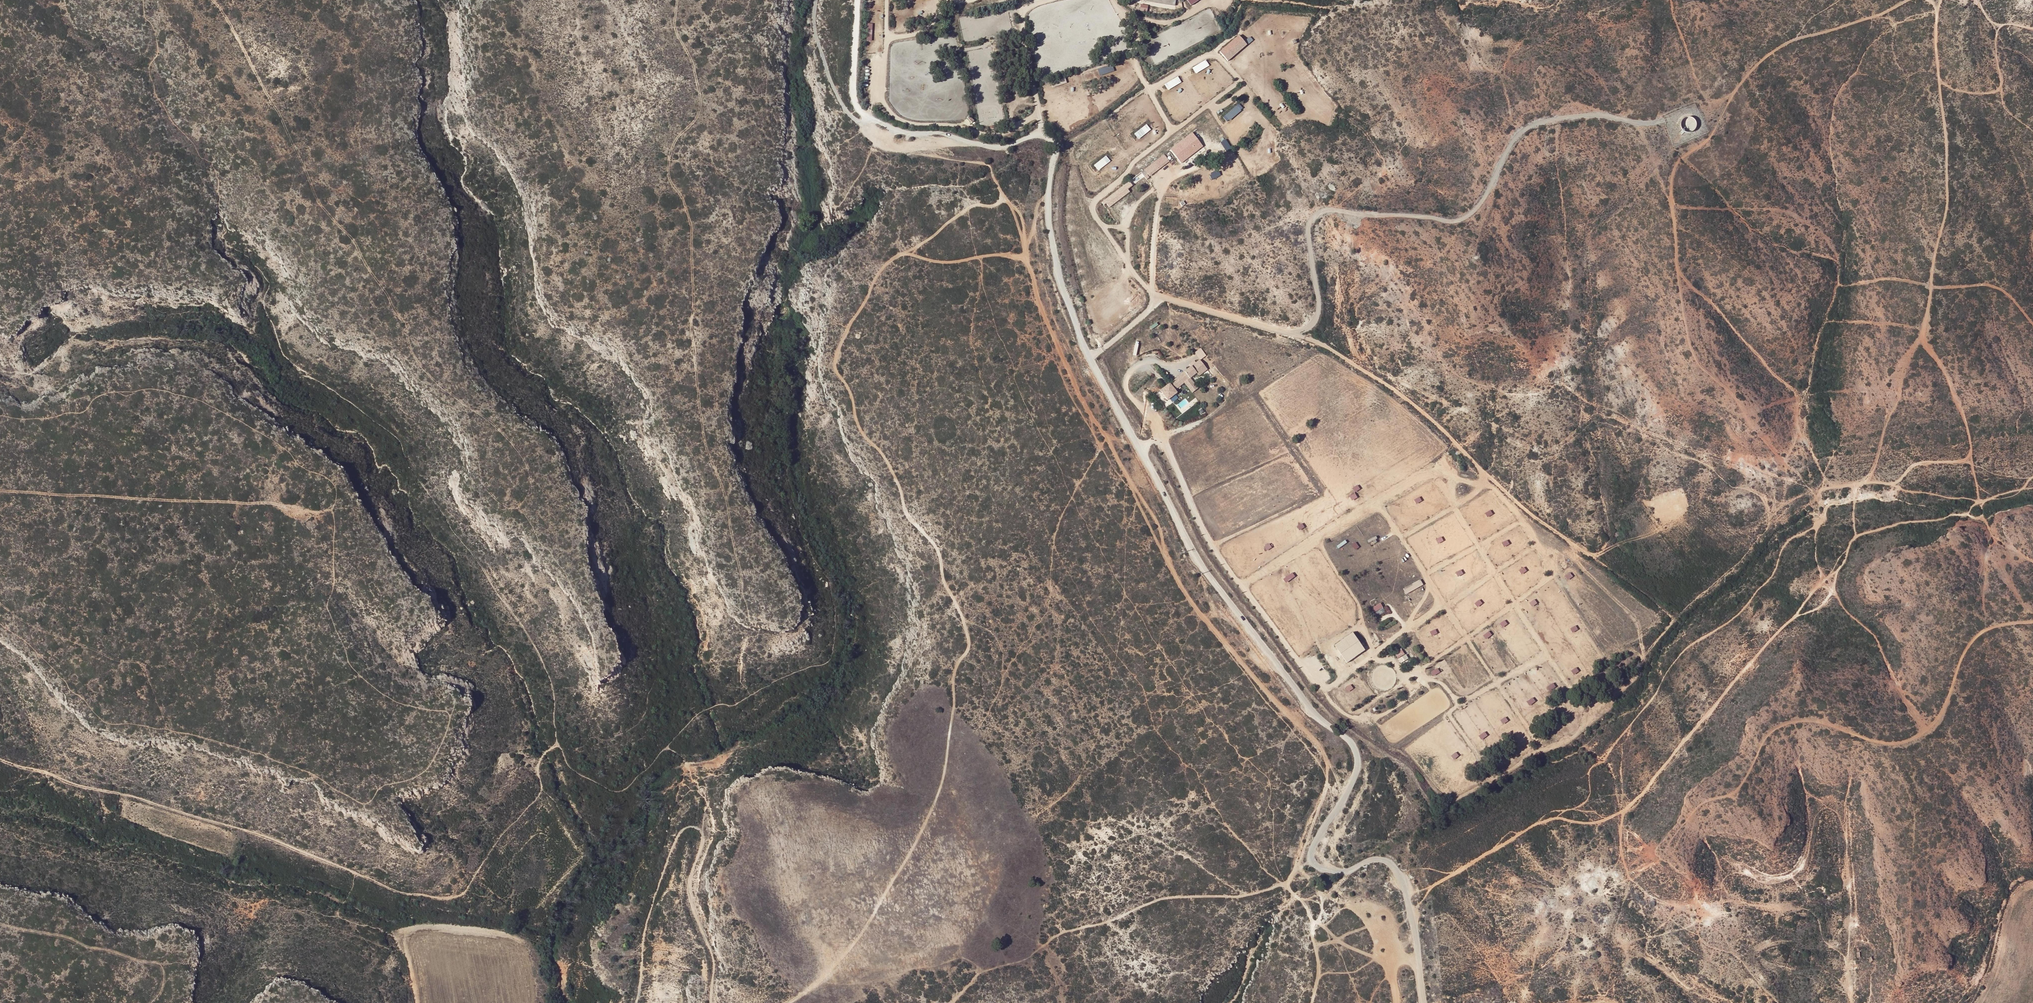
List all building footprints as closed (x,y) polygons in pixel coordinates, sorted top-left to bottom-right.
[(1228,61),(1248,44),(1239,34),(1220,51),(1228,61)] [(1206,59),(1193,67),(1196,73),(1210,65),(1206,59)] [(1098,68),(1100,75),(1115,71),(1113,65),(1098,68)] [(1168,90),(1182,82),(1178,76),(1165,84),(1168,90)] [(1223,117),(1228,122),(1244,108),(1240,103),(1223,117)] [(1681,127),(1691,131),(1696,119),(1686,115),(1681,127)] [(1138,138),(1151,130),(1148,124),(1135,132),(1138,138)] [(1193,132),(1170,148),(1180,163),(1204,147),(1193,132)] [(1106,155),(1095,165),(1099,170),(1111,161),(1106,155)] [(213,297),(211,310),(220,312),(221,298),(213,297)] [(1202,348),(1196,351),(1200,359),(1206,356),(1202,348)] [(1199,359),(1191,366),(1197,373),(1199,376),(1207,369),(1199,359)] [(1191,366),(1184,371),(1190,379),(1197,373),(1191,366)] [(1184,371),(1169,383),(1174,390),(1190,379),(1184,371)] [(1169,383),(1159,390),(1167,400),(1177,393),(1174,390),(1169,383)] [(1293,572),(1283,578),(1286,582),(1296,576),(1293,572)] [(1406,593),(1424,585),(1422,580),(1403,588),(1406,593)] [(1372,608),(1374,613),(1384,606),(1381,602),(1372,608)] [(1484,635),(1487,639),(1493,634),(1490,630),(1484,635)] [(1334,645),(1346,662),(1365,649),(1353,632),(1334,645)] [(1398,658),(1406,654),(1403,649),(1396,654),(1398,658)] [(1406,654),(1399,659),(1402,663),(1409,658),(1406,654)] [(1406,685),(1410,691),(1419,686),(1414,679),(1406,685)] [(1554,682),(1547,687),(1553,696),(1560,691),(1554,682)] [(1533,697),(1527,701),(1530,705),(1536,701),(1533,697)] [(1482,740),(1488,735),(1486,731),(1479,735),(1482,740)]
